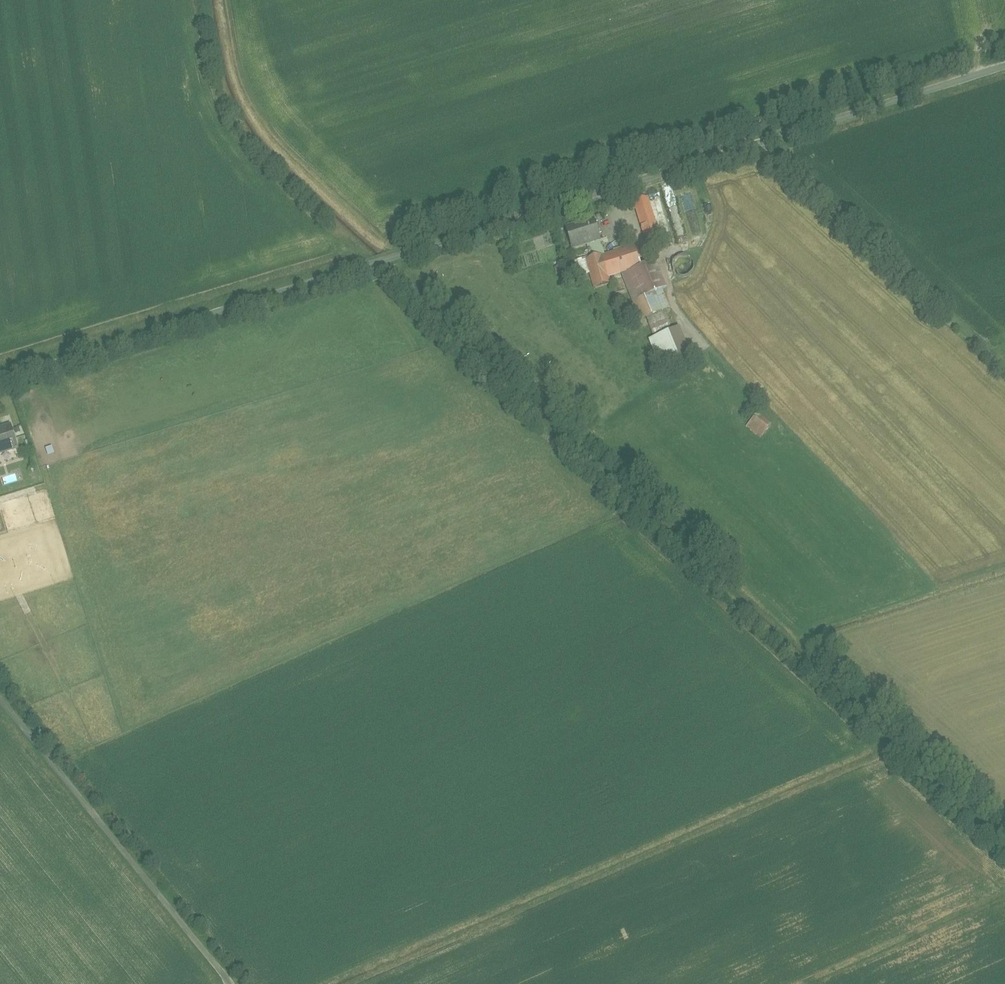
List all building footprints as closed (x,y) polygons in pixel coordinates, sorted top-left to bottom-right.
[(660,240),(647,198),(631,203),(644,245),(660,240)] [(579,249),(584,262),(594,290),(609,285),(607,279),(619,275),(631,302),(639,321),(644,319),(651,338),(646,340),(658,371),(691,358),(679,327),(670,330),(663,312),(668,309),(661,290),(667,289),(656,262),(641,268),(633,245),(604,255),(592,219),(563,229),(571,252),(579,249)] [(692,262),(689,259),(685,257),(682,257),(678,258),(674,260),(672,263),(672,268),(673,272),(675,275),(678,277),(683,278),(687,277),(690,274),(693,270),(693,266),(692,262)] [(771,426),(755,414),(744,429),(759,441),(771,426)] [(21,451),(13,424),(0,428),(0,457),(21,451)]
